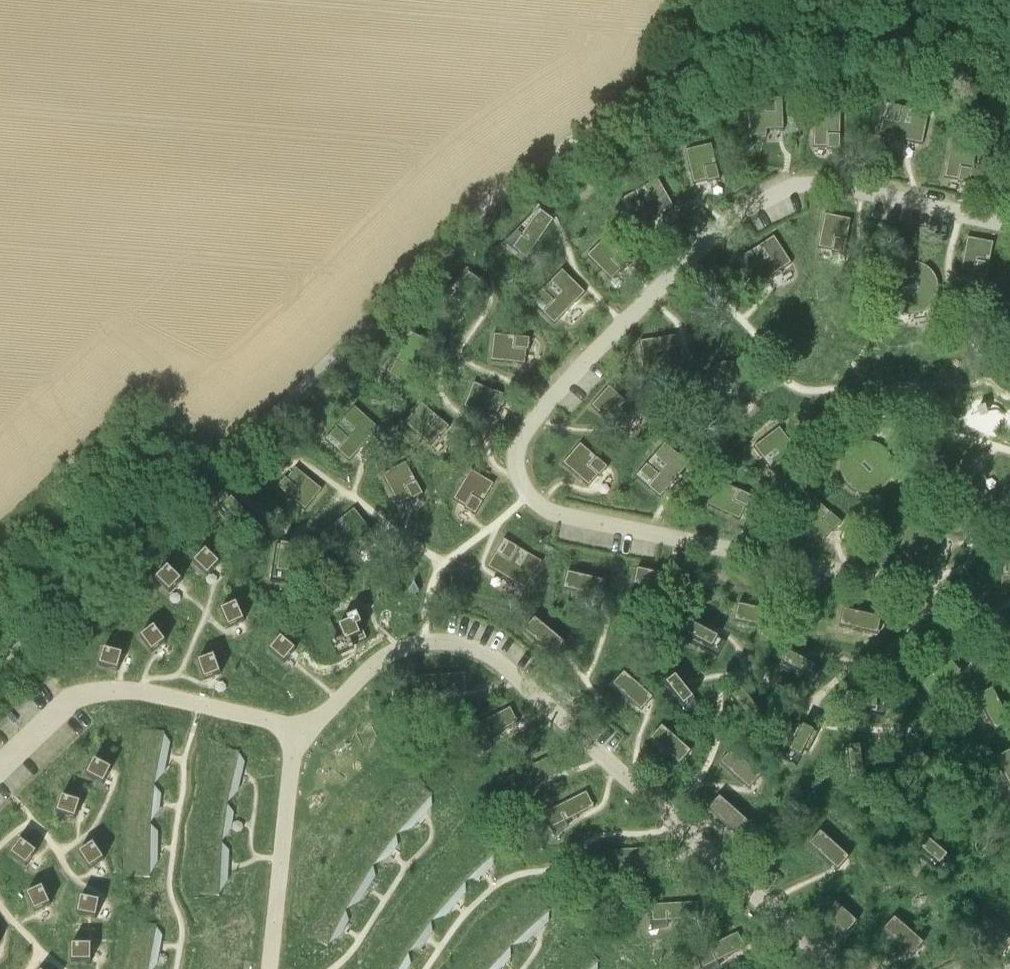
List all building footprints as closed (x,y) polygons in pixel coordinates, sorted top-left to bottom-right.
[(751,103),(752,134),(784,133),(783,102),(751,103)] [(886,103),(879,135),(922,144),(929,112),(886,103)] [(815,113),(814,148),(842,149),(842,113),(815,113)] [(955,138),(947,172),(975,177),(982,143),(955,138)] [(711,148),(685,153),(692,187),(718,181),(711,148)] [(656,175),(617,197),(634,227),(673,204),(656,175)] [(528,217),(499,248),(522,265),(554,222),(538,211),(530,219),(528,217)] [(825,215),(818,249),(845,255),(853,221),(825,215)] [(971,230),(963,264),(990,270),(998,236),(971,230)] [(605,234),(586,253),(610,277),(629,258),(605,234)] [(773,237),(736,262),(754,288),(791,264),(773,237)] [(886,277),(886,281),(886,285),(887,289),(888,293),(890,296),(892,299),(895,302),(898,304),(902,306),(905,307),(909,308),(913,309),(917,308),(921,308),(924,306),(928,304),(931,302),(934,299),(936,296),(938,293),(939,289),(940,285),(941,281),(940,277),(939,274),(938,270),(936,266),(934,263),(931,261),(928,258),(924,256),(921,255),(917,254),(913,254),(909,254),(906,255),(902,256),(898,258),(895,261),(892,263),(890,266),(888,270),(887,273),(886,277)] [(456,267),(427,298),(449,315),(481,272),(466,261),(458,270),(456,267)] [(563,266),(533,298),(557,322),(587,289),(563,266)] [(494,325),(491,352),(525,355),(528,327),(494,325)] [(675,327),(641,332),(643,360),(679,355),(675,327)] [(474,373),(464,399),(496,412),(507,385),(474,373)] [(609,376),(590,397),(616,419),(635,399),(609,376)] [(422,395),(404,415),(430,439),(448,418),(422,395)] [(353,396),(323,430),(349,453),(379,419),(353,396)] [(781,420),(752,441),(780,478),(808,457),(781,420)] [(581,435),(563,456),(589,479),(607,458),(581,435)] [(665,435),(634,469),(660,492),(690,458),(665,435)] [(841,459),(840,463),(841,467),(842,470),(843,474),(845,478),(847,481),(850,483),(853,486),(856,488),(860,489),(864,490),(868,490),(872,490),(876,489),(879,488),(883,486),(886,484),(889,481),(891,478),(893,474),(894,471),(895,467),(895,463),(895,459),(894,455),(893,452),(891,448),(889,445),(886,442),(883,440),(879,438),(875,436),(872,436),(868,435),(864,436),(860,436),(856,438),(853,440),(850,442),(847,445),(845,448),(843,451),(842,455),(841,459)] [(406,454),(381,468),(399,498),(423,484),(406,454)] [(966,454),(937,473),(962,511),(991,491),(966,454)] [(294,457),(276,479),(303,501),(321,479),(294,457)] [(472,464),(454,493),(477,507),(495,478),(472,464)] [(722,474),(708,498),(739,515),(752,490),(722,474)] [(227,489),(214,501),(240,530),(254,517),(242,505),(247,500),(235,487),(230,492),(227,489)] [(817,491),(798,512),(823,534),(842,513),(817,491)] [(353,498),(316,524),(336,553),(374,526),(353,498)] [(911,517),(900,543),(931,557),(942,531),(911,517)] [(504,529),(487,558),(525,582),(543,553),(504,529)] [(274,537),(267,575),(284,578),(287,560),(294,562),(297,545),(291,544),(291,540),(274,537)] [(206,538),(193,551),(207,565),(220,553),(206,538)] [(1000,588),(1009,589),(1009,554),(1006,553),(1000,588)] [(165,557),(152,570),(166,586),(180,572),(165,557)] [(635,561),(630,579),(670,588),(674,570),(635,561)] [(569,563),(564,582),(604,591),(608,572),(569,563)] [(234,594),(217,602),(225,621),(242,613),(234,594)] [(737,599),(733,617),(773,626),(777,608),(737,599)] [(336,600),(332,612),(337,614),(334,624),(345,628),(341,640),(356,645),(362,628),(351,625),(355,613),(346,610),(348,604),(336,600)] [(843,604),(839,622),(879,632),(883,613),(843,604)] [(531,608),(519,622),(550,649),(562,635),(531,608)] [(690,617),(681,634),(716,651),(725,634),(708,626),(712,620),(696,612),(692,619),(690,617)] [(151,617),(136,628),(148,644),(163,634),(151,617)] [(278,629),(266,643),(281,657),(293,642),(278,629)] [(99,643),(94,661),(114,667),(119,649),(99,643)] [(788,648),(779,664),(813,683),(822,666),(807,658),(810,652),(795,643),(791,650),(788,648)] [(211,647),(193,654),(200,673),(218,667),(211,647)] [(952,655),(918,677),(929,692),(963,671),(952,655)] [(620,665),(608,679),(638,705),(650,692),(620,665)] [(673,670),(659,680),(684,712),(699,700),(688,686),(694,682),(682,667),(676,673),(673,670)] [(848,689),(845,707),(883,714),(887,696),(869,692),(871,686),(853,682),(851,690),(848,689)] [(740,684),(726,696),(750,726),(765,715),(753,701),(759,697),(748,683),(742,688),(740,684)] [(977,691),(994,727),(1009,719),(1009,716),(993,683),(977,691)] [(530,702),(477,705),(477,733),(519,726),(519,724),(531,721),(530,702)] [(795,716),(779,753),(796,760),(803,744),(809,746),(816,730),(809,727),(811,723),(795,716)] [(658,719),(646,733),(676,759),(688,746),(658,719)] [(137,722),(127,772),(149,777),(160,765),(166,735),(159,726),(137,722)] [(729,742),(717,756),(748,783),(760,769),(729,742)] [(860,742),(842,743),(845,783),(864,781),(863,763),(869,762),(867,744),(860,745),(860,742)] [(994,754),(1009,786),(1009,745),(994,754)] [(546,749),(499,774),(512,799),(546,774),(545,772),(554,764),(546,749)] [(95,763),(87,780),(105,789),(113,772),(95,763)] [(586,787),(536,808),(548,834),(584,812),(583,810),(593,804),(586,787)] [(718,789),(706,803),(736,829),(748,816),(718,789)] [(64,803),(58,820),(78,827),(83,809),(64,803)] [(145,816),(122,815),(123,867),(144,868),(152,854),(153,824),(145,816)] [(818,827),(806,841),(837,868),(849,854),(818,827)] [(924,834),(912,848),(942,873),(954,860),(941,847),(945,843),(932,831),(926,837),(924,834)] [(661,842),(608,845),(608,873),(650,866),(649,863),(662,861),(661,842)] [(21,843),(11,857),(27,869),(38,855),(21,843)] [(94,847),(79,856),(90,873),(105,864),(94,847)] [(445,861),(411,901),(427,915),(442,911),(462,887),(461,875),(445,861)] [(43,889),(25,896),(35,918),(52,910),(43,889)] [(530,889),(491,924),(506,941),(521,938),(545,917),(546,906),(530,889)] [(826,890),(814,904),(845,931),(857,917),(826,890)] [(322,891),(303,929),(323,938),(336,930),(344,914),(341,903),(322,891)] [(696,898),(642,900),(644,929),(686,921),(685,919),(697,916),(696,898)] [(82,899),(78,918),(98,922),(102,904),(82,899)] [(411,901),(384,935),(403,947),(418,941),(428,927),(427,915),(411,901)] [(970,926),(1001,953),(1009,942),(1009,937),(982,912),(970,926)] [(893,913),(881,927),(911,954),(923,940),(893,913)] [(119,966),(135,968),(145,968),(150,964),(157,927),(149,918),(128,915),(119,966)] [(462,956),(479,968),(482,968),(495,965),(507,952),(506,941),(491,924),(462,956)] [(687,952),(696,968),(713,968),(735,954),(734,952),(743,944),(735,928),(687,952)] [(548,968),(549,968),(593,968),(594,958),(579,940),(548,968)] [(72,951),(72,968),(93,968),(93,950),(72,950),(72,951)] [(452,968),(479,968),(462,956),(452,968)]
